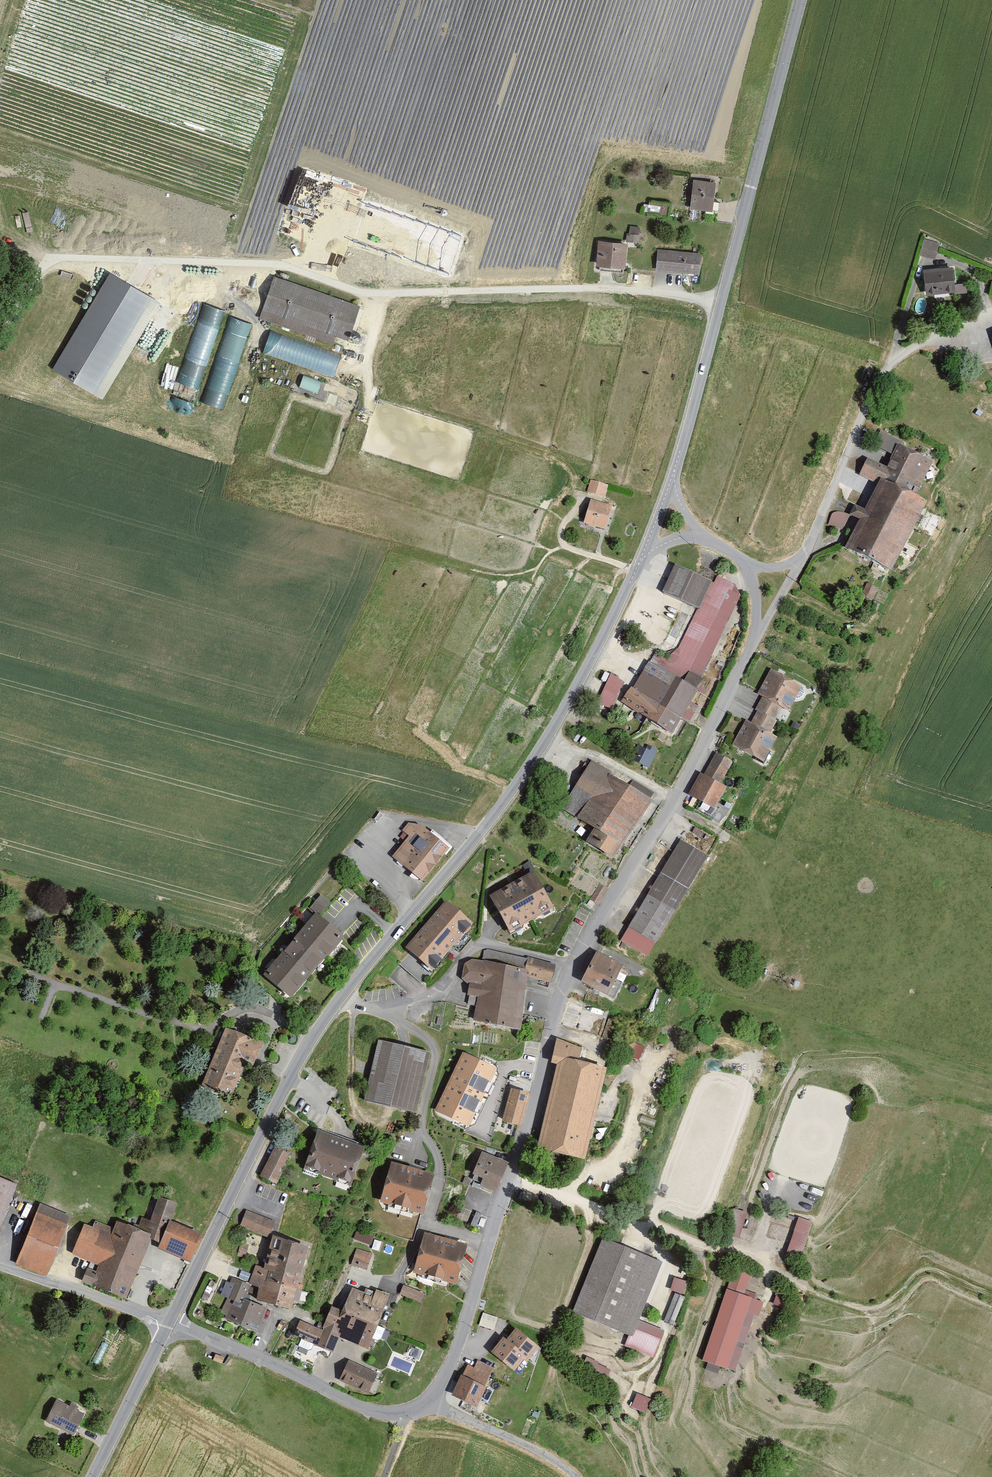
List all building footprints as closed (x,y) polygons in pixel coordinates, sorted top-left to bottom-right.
[(715,183),(694,180),(691,209),(711,211),(715,183)] [(670,205),(650,202),(648,213),(669,216),(670,205)] [(640,228),(631,227),(628,241),(639,243),(641,235),(639,235),(640,228)] [(926,240),(921,254),(934,258),(938,244),(926,240)] [(627,245),(599,243),(597,266),(625,269),(627,245)] [(700,254),(658,250),(656,272),(699,275),(700,254)] [(952,268),(925,271),(928,295),(968,291),(967,284),(954,285),(952,268)] [(158,306),(111,278),(55,371),(102,399),(158,306)] [(357,306),(276,279),(262,319),(332,342),(334,335),(346,339),(357,306)] [(202,301),(176,396),(197,402),(223,307),(202,301)] [(227,407),(249,320),(228,315),(206,402),(227,407)] [(335,376),(342,354),(270,331),(263,353),(335,376)] [(304,374),(300,386),(318,392),(322,380),(304,374)] [(931,460),(879,435),(874,445),(894,455),(888,468),(868,458),(860,474),(879,483),(866,510),(855,505),(851,513),(860,517),(845,547),(891,569),(924,501),(913,496),(931,460)] [(588,491),(606,497),(609,485),(591,479),(588,491)] [(590,499),(583,522),(606,529),(613,506),(590,499)] [(843,529),(849,514),(838,511),(833,513),(829,524),(843,529)] [(715,583),(675,567),(665,592),(698,607),(680,647),(672,657),(659,652),(635,687),(623,700),(673,732),(694,691),(700,678),(739,595),(733,586),(719,577),(715,583)] [(746,720),(733,744),(763,761),(776,737),(768,732),(783,706),(788,709),(801,686),(772,670),(759,693),(765,697),(751,723),(746,720)] [(624,683),(611,674),(599,702),(614,709),(624,683)] [(650,751),(647,749),(640,762),(649,767),(658,750),(652,747),(650,751)] [(701,774),(690,794),(715,807),(726,787),(720,784),(731,762),(716,754),(704,775),(701,774)] [(651,799),(592,762),(562,807),(597,828),(589,840),(614,855),(651,799)] [(409,824),(403,830),(410,836),(393,857),(424,881),(449,848),(421,827),(409,824)] [(681,841),(622,941),(648,956),(707,856),(681,841)] [(533,872),(491,895),(501,913),(510,930),(553,907),(533,872)] [(331,902),(321,894),(310,907),(320,915),(331,902)] [(471,923),(447,903),(407,949),(431,969),(471,923)] [(263,974),(291,997),(340,941),(345,936),(321,916),(315,912),(293,938),(294,939),(263,974)] [(472,959),(465,964),(463,978),(467,981),(472,982),(470,995),(479,996),(475,1019),(520,1029),(525,976),(550,982),(554,966),(484,951),(484,961),(472,959)] [(623,965),(597,952),(582,981),(614,997),(621,983),(615,979),(623,965)] [(262,1042),(225,1027),(202,1084),(232,1096),(245,1061),(253,1064),(262,1042)] [(640,1058),(646,1045),(633,1040),(627,1053),(640,1058)] [(579,1049),(558,1041),(553,1062),(560,1064),(541,1146),(583,1156),(603,1070),(576,1063),(579,1049)] [(430,1053),(379,1042),(366,1100),(417,1111),(430,1053)] [(495,1070),(463,1055),(437,1111),(468,1126),(495,1070)] [(529,1094),(512,1090),(504,1121),(521,1125),(529,1094)] [(364,1147),(318,1131),(305,1168),(351,1184),(364,1147)] [(290,1155),(275,1147),(261,1175),(276,1182),(290,1155)] [(507,1163),(483,1153),(475,1173),(485,1177),(482,1185),(495,1191),(507,1163)] [(433,1174),(392,1163),(381,1201),(422,1212),(433,1174)] [(17,1185),(0,1178),(0,1225),(17,1185)] [(91,1260),(83,1281),(126,1298),(150,1237),(162,1242),(160,1246),(192,1259),(201,1234),(169,1222),(176,1204),(160,1198),(150,1222),(143,1219),(139,1230),(118,1221),(115,1229),(96,1221),(93,1228),(85,1225),(73,1253),(91,1260)] [(70,1216),(40,1204),(17,1262),(48,1274),(70,1216)] [(274,1222),(247,1211),(241,1226),(268,1237),(274,1222)] [(812,1222),(799,1217),(787,1253),(800,1257),(812,1222)] [(374,1235),(358,1230),(355,1238),(371,1244),(374,1235)] [(456,1283),(466,1247),(423,1236),(414,1272),(456,1283)] [(307,1247),(273,1238),(265,1268),(256,1266),(252,1283),(262,1286),(259,1300),(291,1308),(307,1247)] [(255,1242),(246,1239),(241,1250),(251,1253),(255,1242)] [(660,1263),(604,1240),(573,1313),(631,1337),(627,1346),(652,1356),(663,1331),(636,1320),(660,1263)] [(372,1255),(357,1250),(352,1265),(366,1270),(372,1255)] [(751,1276),(733,1270),(703,1360),(734,1371),(758,1301),(744,1296),(751,1276)] [(675,1276),(671,1289),(686,1293),(690,1280),(675,1276)] [(249,1286),(232,1279),(231,1283),(235,1284),(229,1298),(223,1312),(227,1313),(225,1318),(257,1331),(266,1310),(243,1300),(249,1286)] [(235,1284),(231,1283),(227,1281),(221,1295),(229,1298),(235,1284)] [(425,1293),(403,1285),(400,1293),(422,1302),(425,1293)] [(323,1330),(300,1321),(295,1335),(333,1350),(338,1337),(368,1349),(389,1294),(377,1290),(376,1293),(366,1289),(364,1294),(351,1289),(342,1310),(332,1306),(323,1330)] [(777,1293),(774,1303),(788,1307),(791,1297),(777,1293)] [(684,1297),(675,1294),(664,1321),(674,1325),(684,1297)] [(480,1323),(495,1328),(499,1316),(484,1311),(480,1323)] [(517,1328),(506,1341),(525,1357),(527,1359),(538,1347),(517,1328)] [(506,1341),(503,1338),(492,1351),(514,1370),(525,1357),(506,1341)] [(224,1357),(216,1354),(214,1360),(222,1363),(224,1357)] [(377,1374),(349,1361),(340,1380),(368,1392),(377,1374)] [(467,1365),(453,1395),(475,1405),(485,1385),(493,1369),(478,1361),(474,1369),(467,1365)] [(651,1399),(637,1393),(631,1407),(645,1413),(651,1399)] [(76,1428),(84,1414),(57,1401),(47,1421),(74,1434),(76,1428)]
